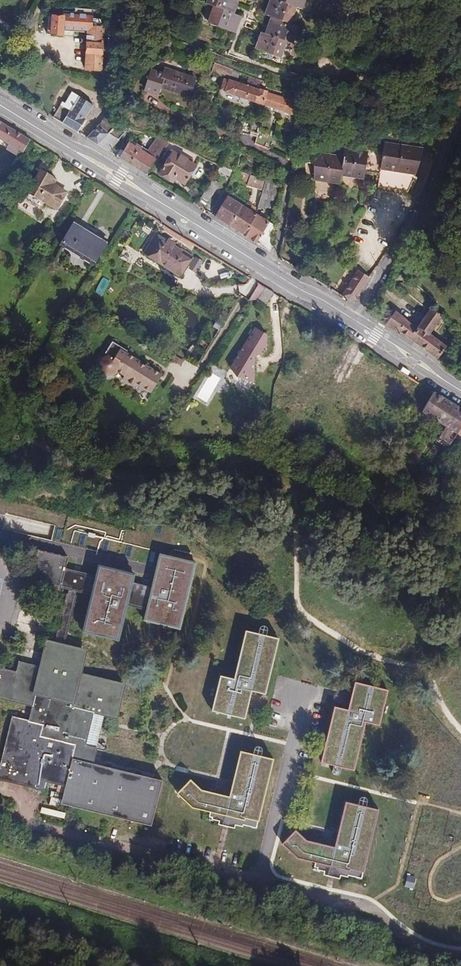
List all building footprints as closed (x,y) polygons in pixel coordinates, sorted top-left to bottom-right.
[(206,2),(214,5),(230,12),(235,0),(207,0),(206,2)] [(239,0),(235,0),(230,12),(234,13),(239,0)] [(265,33),(264,32),(257,49),(281,58),(288,41),(293,43),(299,26),(290,23),(296,6),(302,8),(305,0),(278,0),(277,0),(272,0),(266,15),(271,16),(275,18),(269,34),(265,33)] [(243,17),(234,13),(230,12),(214,5),(207,21),(236,33),(243,17)] [(61,36),(61,32),(87,33),(84,74),(100,75),(103,25),(101,25),(101,17),(92,17),(92,10),(71,8),(71,13),(61,13),(60,19),(47,19),(46,35),(61,36)] [(271,16),(265,33),(269,34),(275,18),(271,16)] [(220,65),(214,62),(211,72),(217,74),(220,65)] [(241,72),(220,65),(217,74),(232,79),(233,76),(239,78),(241,72)] [(196,79),(166,68),(164,73),(152,69),(145,89),(160,94),(162,87),(190,97),(196,79)] [(257,86),(259,80),(249,76),(247,82),(257,86)] [(258,103),(262,89),(260,88),(260,89),(232,80),(230,80),(230,81),(224,79),(220,90),(225,91),(224,92),(258,103)] [(258,103),(290,113),(293,103),(286,101),(287,98),(268,92),(268,90),(262,89),(258,103)] [(60,107),(52,120),(77,135),(94,108),(72,95),(64,109),(60,107)] [(111,133),(117,126),(108,119),(100,128),(106,134),(109,132),(111,133)] [(30,142),(0,124),(0,141),(23,155),(30,142)] [(123,126),(118,125),(117,126),(111,133),(99,148),(109,154),(123,132),(123,126)] [(243,140),(246,140),(249,129),(237,125),(233,136),(243,140)] [(99,148),(111,133),(109,132),(106,134),(100,128),(88,141),(99,148)] [(251,143),(266,148),(270,136),(252,129),(251,143)] [(153,139),(140,136),(139,141),(155,145),(158,141),(153,139)] [(132,142),(120,161),(147,178),(170,147),(158,141),(155,145),(149,156),(143,151),(144,150),(132,142)] [(343,159),(313,154),(313,181),(339,185),(341,177),(364,180),(365,174),(380,176),(378,189),(409,194),(417,176),(424,150),(385,144),(384,151),(368,149),(367,154),(344,150),(343,159)] [(180,161),(172,156),(167,164),(168,165),(161,178),(173,186),(176,182),(184,188),(190,177),(194,179),(198,172),(195,170),(196,169),(187,164),(188,162),(182,158),(180,161)] [(220,167),(218,173),(230,175),(231,170),(220,167)] [(66,195),(54,187),(50,184),(52,180),(42,174),(29,194),(55,211),(66,195)] [(250,185),(253,179),(242,175),(239,181),(250,185)] [(266,182),(253,178),(253,179),(250,185),(249,188),(263,192),(266,182)] [(214,181),(202,199),(208,203),(220,185),(214,181)] [(261,209),(280,212),(283,197),(266,193),(261,209)] [(215,220),(230,229),(242,208),(228,200),(215,220)] [(230,229),(237,234),(250,214),(242,208),(230,229)] [(237,234),(244,238),(256,217),(250,214),(237,234)] [(244,238),(272,255),(277,230),(256,217),(244,238)] [(138,227),(131,244),(143,249),(150,232),(138,227)] [(95,266),(108,245),(101,241),(102,239),(95,235),(94,237),(86,232),(85,234),(75,228),(64,245),(73,251),(71,254),(77,257),(78,255),(95,266)] [(180,254),(155,239),(143,258),(179,280),(192,259),(181,253),(180,254)] [(431,266),(436,271),(440,267),(436,262),(431,266)] [(353,298),(367,277),(355,269),(338,295),(344,299),(353,298)] [(102,296),(109,280),(102,277),(95,293),(102,296)] [(260,286),(252,300),(250,303),(258,304),(262,306),(270,292),(260,286)] [(267,309),(275,295),(270,292),(262,306),(267,309)] [(396,313),(386,327),(400,336),(400,334),(409,340),(439,361),(448,348),(431,336),(441,318),(430,310),(420,324),(419,323),(417,325),(410,321),(409,322),(396,313)] [(268,352),(269,339),(256,331),(231,372),(237,376),(238,381),(256,381),(257,362),(259,358),(263,360),(268,352)] [(141,363),(142,362),(128,354),(129,352),(114,343),(107,355),(112,358),(108,358),(105,360),(103,362),(102,365),(101,368),(102,372),(104,375),(106,377),(108,377),(110,378),(114,378),(116,377),(118,376),(120,373),(127,377),(125,381),(136,387),(138,384),(154,393),(164,375),(148,365),(147,366),(141,363)] [(427,405),(433,394),(421,387),(415,397),(427,405)] [(424,415),(458,436),(460,431),(460,411),(436,396),(424,415)] [(443,443),(450,448),(455,441),(447,436),(443,443)] [(438,450),(446,455),(450,448),(443,443),(438,450)] [(52,540),(65,544),(67,536),(78,539),(79,533),(85,534),(89,521),(46,510),(43,522),(55,525),(52,540)] [(142,619),(179,628),(195,562),(159,554),(150,587),(131,582),(133,573),(98,564),(95,575),(65,568),(67,557),(37,549),(28,586),(58,594),(60,587),(68,589),(75,590),(90,594),(81,631),(117,640),(126,604),(145,609),(142,619)] [(75,590),(68,589),(54,644),(61,646),(75,590)] [(266,695),(281,640),(247,631),(241,656),(234,679),(221,676),(212,709),(245,719),(252,691),(266,695)] [(68,806),(146,825),(158,778),(91,761),(103,713),(112,716),(121,684),(76,673),(81,651),(61,646),(54,644),(47,642),(38,676),(34,675),(35,668),(17,664),(15,670),(0,666),(0,697),(30,705),(25,721),(9,717),(0,751),(0,778),(38,788),(40,778),(61,783),(56,803),(68,806)] [(356,770),(367,723),(381,726),(389,691),(357,683),(350,711),(336,708),(323,762),(356,770)] [(257,827),(274,759),(242,751),(231,795),(202,789),(192,779),(179,793),(192,807),(211,811),(211,816),(257,827)] [(307,841),(296,831),(284,846),(296,859),(316,864),(315,868),(363,880),(379,811),(346,803),(336,848),(307,841)] [(412,889),(415,878),(407,875),(404,886),(412,889)]
